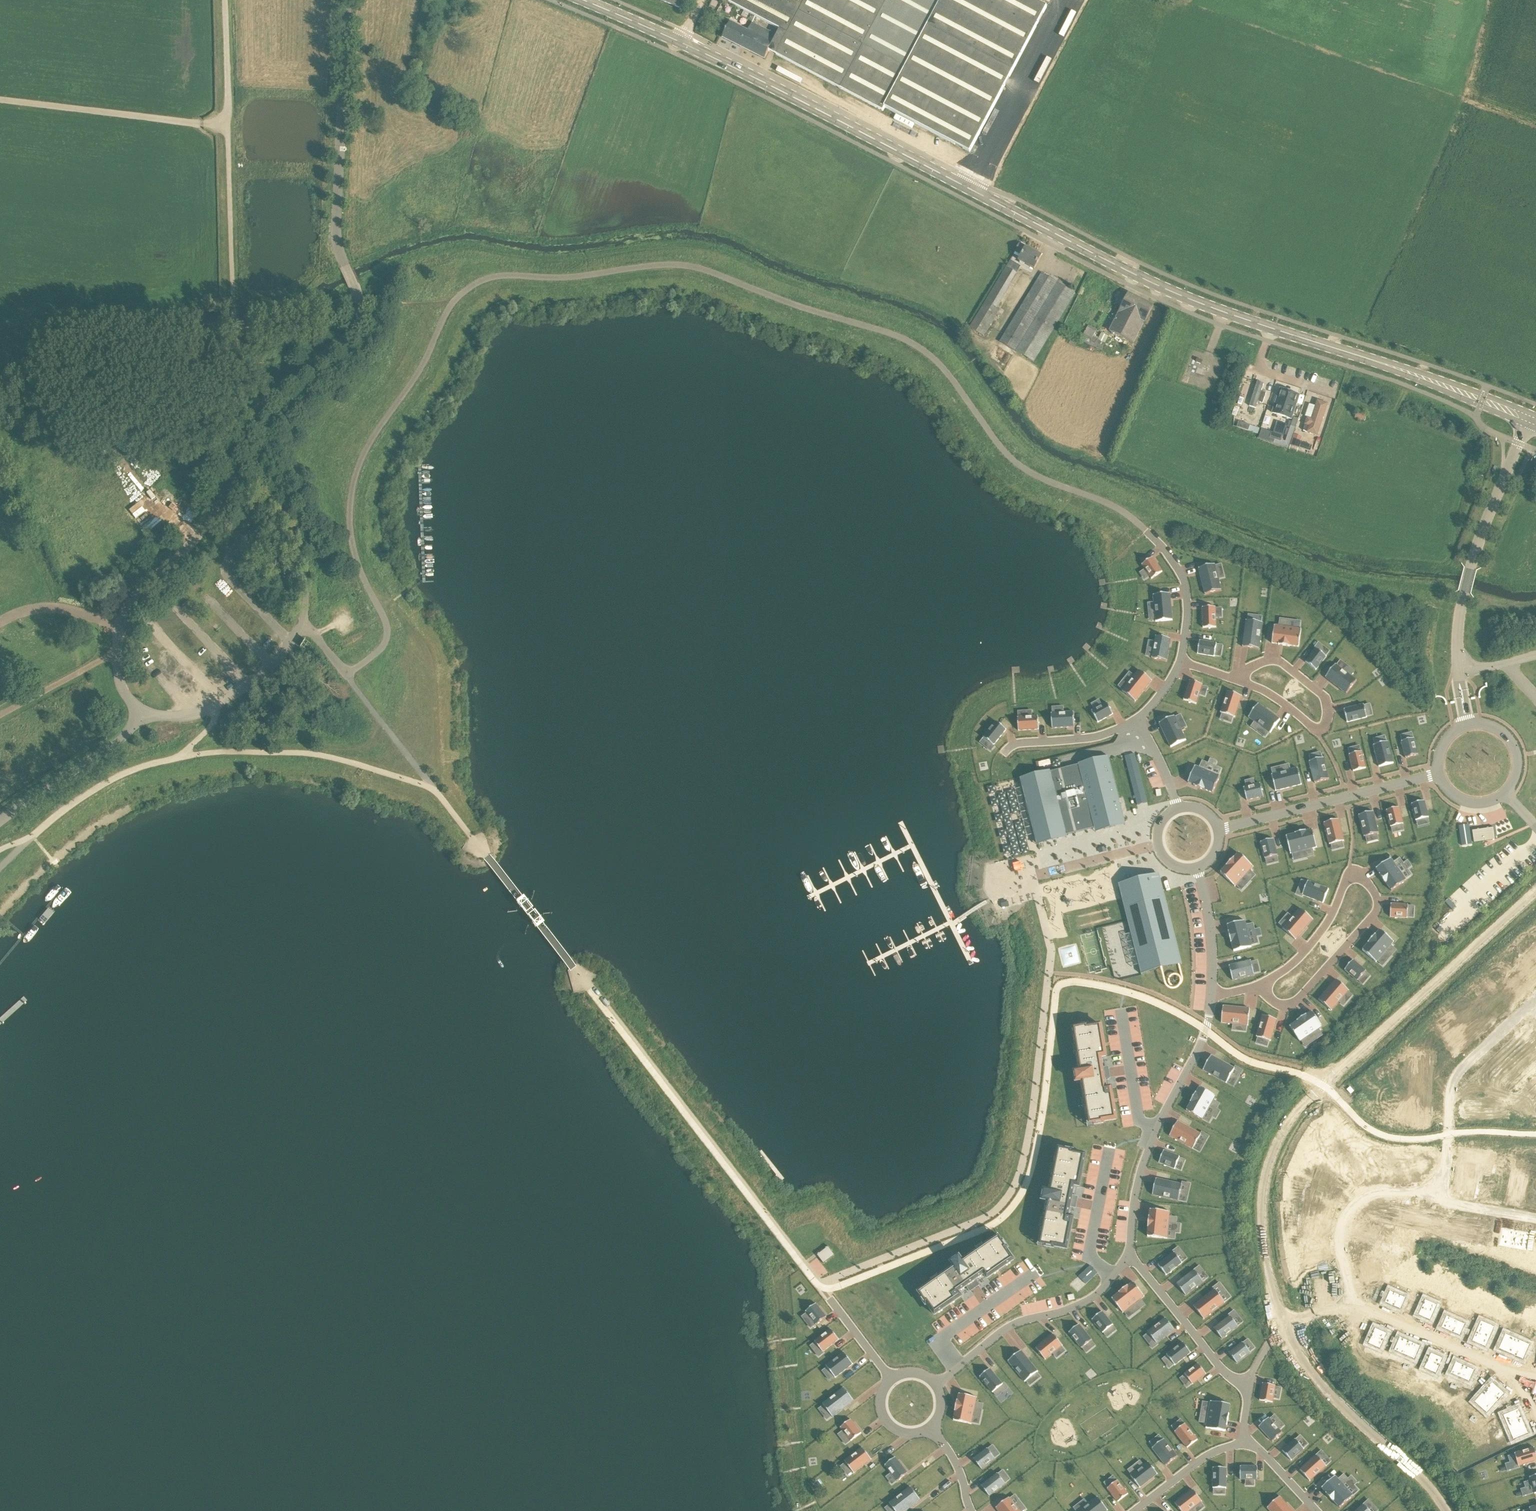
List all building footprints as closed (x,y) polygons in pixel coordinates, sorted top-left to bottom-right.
[(780,30),(787,33),(776,54),(883,111),(885,107),(970,152),(1047,7),(1034,0),(725,0),(780,30)] [(750,13),(747,19),(752,22),(755,16),(750,13)] [(770,51),(776,54),(787,33),(780,30),(778,35),(752,22),(748,30),(731,22),(723,38),(765,59),(770,51)] [(1034,269),(1042,255),(1020,244),(1016,252),(1022,255),(1019,260),(1034,269)] [(1007,267),(1017,273),(1021,266),(1011,260),(1007,267)] [(1033,362),(1075,293),(1042,273),(1000,342),(1033,362)] [(1145,323),(1154,306),(1129,293),(1110,331),(1134,343),(1145,323)] [(986,301),(970,328),(984,336),(1000,309),(996,307),(986,301)] [(1084,334),(1082,340),(1081,341),(1102,351),(1107,341),(1095,335),(1097,330),(1088,325),(1083,334),(1084,334)] [(1277,380),(1272,379),(1252,372),(1238,419),(1262,427),(1277,380)] [(1304,388),(1282,382),(1277,380),(1262,427),(1290,436),(1304,388)] [(1314,445),(1329,396),(1304,388),(1290,436),(1314,445)] [(1250,425),(1249,431),(1258,434),(1260,428),(1250,425)] [(1284,437),(1260,429),(1257,437),(1280,446),(1284,437)] [(1153,557),(1142,565),(1152,579),(1163,572),(1153,557)] [(1215,564),(1199,568),(1205,594),(1222,590),(1215,564)] [(1154,602),(1148,603),(1148,608),(1155,607),(1156,620),(1156,622),(1173,620),(1170,593),(1154,595),(1154,602)] [(1216,607),(1203,607),(1203,628),(1216,627),(1216,607)] [(1274,625),(1272,643),(1279,644),(1279,645),(1290,646),(1299,647),(1301,629),(1300,629),(1286,627),(1287,619),(1280,618),(1279,626),(1274,625)] [(1246,620),(1243,647),(1259,649),(1263,622),(1246,620)] [(1149,640),(1148,645),(1154,646),(1152,657),(1152,658),(1167,661),(1171,639),(1156,636),(1155,641),(1149,640)] [(1200,641),(1198,653),(1215,656),(1217,643),(1200,641)] [(1316,649),(1306,662),(1316,670),(1327,656),(1326,656),(1319,650),(1323,645),(1319,642),(1314,648),(1316,649)] [(1336,664),(1325,677),(1347,694),(1357,681),(1348,673),(1337,665),(1336,664)] [(1123,690),(1122,691),(1135,701),(1152,680),(1139,670),(1134,677),(1129,673),(1126,675),(1131,680),(1123,690)] [(1190,680),(1184,700),(1196,704),(1203,684),(1190,680)] [(1228,691),(1221,713),(1235,717),(1242,696),(1228,691)] [(1107,702),(1092,711),(1098,722),(1113,714),(1107,702)] [(1258,704),(1249,717),(1270,733),(1280,719),(1258,704)] [(1364,704),(1344,709),(1347,722),(1367,717),(1364,705),(1364,704)] [(1018,717),(1019,730),(1039,729),(1038,716),(1032,717),(1032,710),(1027,710),(1027,717),(1018,717)] [(1074,712),(1051,713),(1052,728),(1075,727),(1074,712)] [(1175,716),(1159,723),(1171,747),(1186,740),(1175,716)] [(996,721),(983,737),(984,737),(991,743),(987,748),(991,751),(995,746),(994,745),(1007,729),(996,721)] [(1402,741),(1406,758),(1418,755),(1414,738),(1402,741)] [(1375,745),(1374,745),(1379,767),(1394,763),(1388,741),(1387,742),(1375,745)] [(1362,751),(1349,754),(1353,771),(1366,768),(1362,751)] [(1135,754),(1125,756),(1137,805),(1148,802),(1135,754)] [(1042,774),(1021,779),(1037,842),(1053,838),(1111,824),(1124,820),(1108,757),(1042,774)] [(1324,757),(1309,761),(1315,783),(1329,779),(1324,757)] [(1195,766),(1188,782),(1194,785),(1194,786),(1205,790),(1205,789),(1213,793),(1220,776),(1219,776),(1206,770),(1209,763),(1202,760),(1199,768),(1195,766)] [(1273,774),(1272,775),(1276,791),(1302,784),(1298,768),(1291,770),(1289,764),(1284,765),(1286,771),(1273,774)] [(1246,787),(1244,787),(1247,800),(1264,796),(1260,783),(1255,785),(1246,787)] [(1424,800),(1412,804),(1416,821),(1417,820),(1428,817),(1429,817),(1424,800)] [(1399,807),(1386,810),(1391,827),(1403,824),(1399,807)] [(1373,811),(1359,815),(1364,837),(1366,836),(1377,834),(1379,833),(1373,811)] [(1339,819),(1324,823),(1330,844),(1331,844),(1343,841),(1344,841),(1339,819)] [(1459,826),(1462,846),(1472,844),(1469,824),(1459,826)] [(1471,829),(1472,841),(1494,839),(1492,827),(1471,829)] [(1295,834),(1286,836),(1291,854),(1292,853),(1306,850),(1308,857),(1308,858),(1315,856),(1313,848),(1317,847),(1313,830),(1306,831),(1295,833),(1295,834)] [(1273,839),(1261,842),(1265,859),(1266,859),(1277,856),(1278,855),(1273,839)] [(1227,866),(1221,873),(1234,885),(1235,884),(1245,874),(1250,879),(1255,874),(1249,869),(1252,865),(1239,853),(1235,858),(1234,857),(1226,866),(1227,866)] [(1391,858),(1376,868),(1380,874),(1379,874),(1386,884),(1386,883),(1392,891),(1406,881),(1405,879),(1398,868),(1404,864),(1404,863),(1400,858),(1394,862),(1391,858)] [(1007,884),(1018,881),(1015,872),(1004,875),(1007,884)] [(1160,876),(1119,886),(1141,973),(1182,963),(1160,876)] [(1298,890),(1297,894),(1302,896),(1303,895),(1323,903),(1329,889),(1308,881),(1307,882),(1304,892),(1298,890)] [(1019,894),(1020,901),(1037,899),(1036,893),(1019,894)] [(1391,904),(1390,917),(1408,918),(1408,917),(1408,905),(1391,904)] [(1284,928),(1283,929),(1296,940),(1313,919),(1300,908),(1293,917),(1284,928)] [(1245,920),(1228,925),(1229,931),(1228,931),(1231,942),(1232,942),(1234,951),(1252,947),(1251,945),(1248,932),(1255,930),(1254,923),(1246,925),(1245,920)] [(1369,943),(1363,950),(1376,962),(1378,961),(1386,950),(1392,955),(1397,950),(1391,945),(1394,942),(1380,930),(1376,935),(1376,934),(1368,943),(1369,943)] [(1251,960),(1229,966),(1233,980),(1255,975),(1254,973),(1251,962),(1251,960)] [(1353,960),(1345,970),(1358,981),(1359,980),(1366,972),(1366,971),(1353,960)] [(1336,979),(1319,1000),(1332,1011),(1339,1002),(1348,992),(1349,990),(1336,979)] [(1223,1006),(1221,1023),(1234,1024),(1247,1025),(1248,1025),(1250,1009),(1223,1006)] [(1297,1022),(1290,1027),(1300,1042),(1302,1040),(1313,1033),(1317,1039),(1323,1035),(1319,1029),(1322,1026),(1312,1011),(1307,1015),(1306,1014),(1297,1021),(1297,1022)] [(1263,1015),(1256,1037),(1258,1037),(1269,1040),(1271,1041),(1277,1019),(1263,1015)] [(1523,1034),(1535,1050),(1535,1025),(1535,1024),(1523,1034)] [(1080,1036),(1075,1037),(1076,1047),(1079,1046),(1080,1053),(1077,1054),(1085,1101),(1088,1100),(1089,1107),(1086,1107),(1088,1117),(1093,1116),(1095,1125),(1104,1124),(1104,1122),(1117,1120),(1112,1088),(1106,1089),(1101,1058),(1106,1057),(1101,1025),(1088,1027),(1088,1026),(1079,1027),(1080,1036)] [(1212,1057),(1203,1072),(1226,1085),(1234,1071),(1212,1057)] [(1191,1103),(1187,1111),(1202,1119),(1203,1119),(1210,1106),(1217,1110),(1217,1109),(1220,1103),(1213,1100),(1216,1096),(1200,1087),(1197,1093),(1196,1092),(1190,1102),(1191,1103)] [(1178,1121),(1170,1136),(1193,1149),(1201,1134),(1178,1121)] [(1043,1228),(1041,1237),(1047,1238),(1045,1247),(1054,1249),(1054,1247),(1067,1250),(1074,1218),(1068,1217),(1070,1206),(1072,1197),(1074,1186),(1080,1187),(1086,1155),(1073,1153),(1073,1151),(1064,1149),(1062,1158),(1057,1157),(1055,1166),(1055,1167),(1058,1167),(1056,1174),(1054,1174),(1053,1174),(1050,1192),(1048,1202),(1045,1220),(1047,1221),(1046,1228),(1043,1227),(1043,1228)] [(1164,1150),(1159,1162),(1175,1169),(1176,1168),(1180,1158),(1180,1157),(1164,1150)] [(1156,1178),(1152,1195),(1179,1201),(1182,1184),(1156,1178)] [(1405,1216),(1406,1205),(1395,1204),(1395,1215),(1405,1216)] [(1149,1228),(1148,1237),(1166,1238),(1167,1223),(1175,1224),(1175,1223),(1176,1217),(1168,1216),(1168,1211),(1150,1210),(1150,1216),(1149,1216),(1148,1228),(1149,1228)] [(1435,1228),(1436,1219),(1426,1217),(1425,1226),(1435,1228)] [(1463,1234),(1464,1224),(1455,1223),(1453,1233),(1463,1234)] [(1487,1241),(1488,1231),(1480,1230),(1478,1239),(1487,1241)] [(1521,1248),(1523,1237),(1503,1233),(1501,1245),(1521,1248)] [(929,1292),(921,1297),(926,1305),(928,1304),(935,1315),(962,1297),(959,1292),(968,1286),(975,1280),(985,1274),(988,1279),(1014,1260),(1007,1249),(1008,1248),(1003,1241),(995,1246),(992,1241),(985,1246),(984,1247),(986,1249),(980,1253),(978,1251),(963,1262),(955,1267),(940,1278),(939,1278),(941,1280),(935,1284),(933,1282),(926,1288),(929,1292)] [(828,1245),(817,1254),(824,1262),(835,1254),(828,1245)] [(1174,1254),(1157,1266),(1165,1277),(1182,1264),(1174,1254)] [(1316,1271),(1330,1267),(1327,1256),(1313,1259),(1316,1271)] [(1072,1283),(1079,1291),(1098,1273),(1091,1266),(1072,1283)] [(1194,1270),(1177,1283),(1186,1295),(1204,1281),(1203,1281),(1195,1270),(1194,1270)] [(1119,1293),(1112,1299),(1123,1313),(1125,1312),(1135,1303),(1140,1310),(1146,1305),(1141,1299),(1145,1296),(1134,1282),(1128,1286),(1128,1285),(1119,1292),(1119,1293)] [(1215,1289),(1194,1306),(1204,1319),(1225,1302),(1215,1289)] [(1392,1289),(1387,1299),(1400,1304),(1406,1295),(1392,1289)] [(816,1303),(806,1311),(807,1313),(816,1324),(816,1325),(827,1317),(816,1303)] [(1420,1304),(1417,1312),(1429,1317),(1433,1310),(1420,1304)] [(1102,1311),(1092,1319),(1103,1333),(1114,1324),(1102,1311)] [(1449,1312),(1444,1323),(1457,1329),(1462,1318),(1449,1312)] [(1230,1316),(1214,1328),(1222,1339),(1238,1326),(1230,1316)] [(1166,1318),(1148,1332),(1157,1343),(1175,1330),(1166,1318)] [(1080,1323),(1069,1332),(1082,1348),(1093,1339),(1080,1323)] [(1475,1325),(1472,1335),(1484,1340),(1488,1331),(1475,1325)] [(1390,1334),(1378,1328),(1369,1348),(1380,1354),(1390,1334)] [(831,1329),(815,1341),(816,1342),(821,1349),(816,1353),(819,1356),(824,1353),(823,1352),(839,1339),(831,1329)] [(1053,1334),(1036,1348),(1045,1360),(1053,1353),(1062,1346),(1063,1345),(1053,1334)] [(1506,1335),(1502,1347),(1523,1354),(1526,1342),(1506,1335)] [(1421,1348),(1405,1341),(1399,1356),(1413,1364),(1421,1348)] [(1183,1342),(1167,1355),(1167,1356),(1174,1364),(1175,1365),(1191,1352),(1183,1342)] [(1243,1342),(1229,1353),(1237,1363),(1251,1352),(1250,1352),(1243,1343),(1243,1342)] [(1021,1350),(1008,1361),(1025,1382),(1027,1381),(1037,1372),(1038,1371),(1021,1350)] [(844,1352),(826,1366),(827,1367),(834,1376),(835,1378),(853,1364),(844,1352)] [(1445,1358),(1433,1353),(1429,1363),(1440,1368),(1445,1358)] [(1198,1363),(1185,1374),(1185,1375),(1192,1383),(1193,1384),(1206,1374),(1198,1363)] [(1473,1371),(1457,1364),(1451,1377),(1467,1385),(1473,1371)] [(990,1368),(980,1377),(993,1392),(994,1392),(1001,1386),(1004,1391),(1008,1388),(1004,1383),(1003,1384),(990,1368)] [(1263,1383),(1260,1400),(1273,1402),(1276,1385),(1263,1383)] [(1500,1392),(1490,1384),(1479,1399),(1488,1407),(1500,1392)] [(844,1387),(823,1404),(824,1405),(832,1416),(833,1417),(854,1401),(844,1387)] [(956,1411),(954,1420),(971,1424),(972,1422),(975,1409),(982,1410),(984,1403),(976,1402),(977,1397),(959,1394),(958,1400),(957,1400),(955,1411),(956,1411)] [(1202,1415),(1201,1422),(1208,1424),(1208,1428),(1225,1431),(1227,1425),(1229,1413),(1230,1404),(1212,1401),(1212,1403),(1210,1417),(1202,1415)] [(1528,1434),(1518,1408),(1503,1415),(1513,1440),(1528,1434)] [(1269,1418),(1259,1426),(1273,1442),(1283,1433),(1269,1418)] [(851,1419),(841,1427),(843,1431),(851,1440),(851,1441),(862,1433),(851,1419)] [(1184,1424),(1175,1432),(1187,1448),(1198,1440),(1185,1423),(1184,1424)] [(1530,1435),(1500,1445),(1508,1469),(1535,1460),(1535,1454),(1530,1435)] [(1154,1447),(1152,1448),(1166,1466),(1178,1456),(1164,1439),(1163,1440),(1154,1447)] [(1295,1439),(1282,1450),(1291,1460),(1304,1449),(1295,1439)] [(863,1447),(845,1461),(846,1463),(853,1471),(854,1473),(872,1459),(863,1447)] [(987,1448),(974,1459),(982,1469),(995,1459),(995,1458),(988,1449),(987,1448)] [(1301,1469),(1311,1479),(1327,1464),(1317,1454),(1301,1469)] [(895,1457),(885,1465),(891,1473),(897,1480),(898,1481),(908,1473),(895,1457)] [(1132,1474),(1131,1476),(1140,1487),(1158,1473),(1149,1462),(1144,1465),(1132,1474)] [(1214,1465),(1214,1486),(1227,1486),(1227,1466),(1214,1465)] [(1242,1465),(1242,1478),(1259,1478),(1259,1465),(1242,1465)] [(998,1473),(982,1486),(990,1496),(1006,1483),(1005,1483),(998,1474),(998,1473)] [(1322,1486),(1340,1506),(1354,1493),(1335,1474),(1322,1486)] [(1108,1487),(1107,1488),(1118,1502),(1128,1494),(1118,1480),(1117,1481),(1108,1487)] [(889,1503),(890,1504),(895,1510),(906,1510),(921,1500),(911,1486),(889,1503)] [(1175,1503),(1181,1510),(1189,1510),(1202,1501),(1193,1489),(1175,1503)] [(1286,1509),(1268,1489),(1256,1501),(1265,1510),(1284,1510),(1286,1509)] [(996,1507),(999,1510),(1023,1510),(1026,1509),(1023,1505),(1018,1509),(1010,1499),(1009,1497),(996,1507)] [(1079,1510),(1106,1510),(1107,1510),(1096,1497),(1079,1510)] [(1365,1503),(1356,1510),(1373,1510),(1365,1503)]
